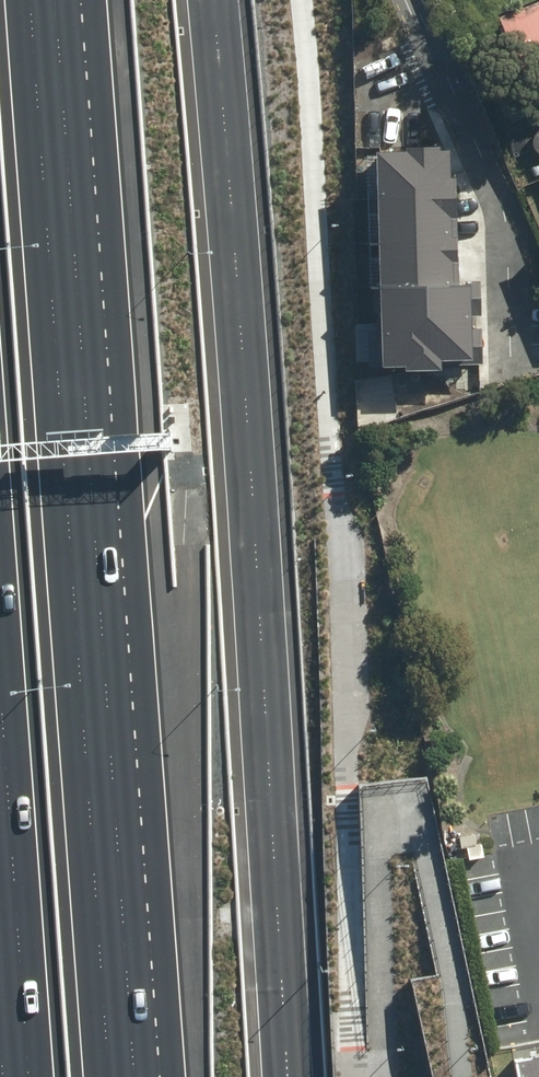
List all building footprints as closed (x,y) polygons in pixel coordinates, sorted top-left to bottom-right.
[(497,19),(538,117),(538,1),(497,19)] [(373,377),(483,375),(482,344),(479,344),(477,271),(466,270),(462,142),(363,145),(365,235),(356,235),(356,238),(361,238),(361,245),(357,245),(357,258),(370,258),(370,275),(362,276),(362,298),(371,298),(371,315),(360,316),(361,338),(372,338),(373,377)] [(529,1056),(533,1076),(538,1076),(538,1054),(529,1056)]
